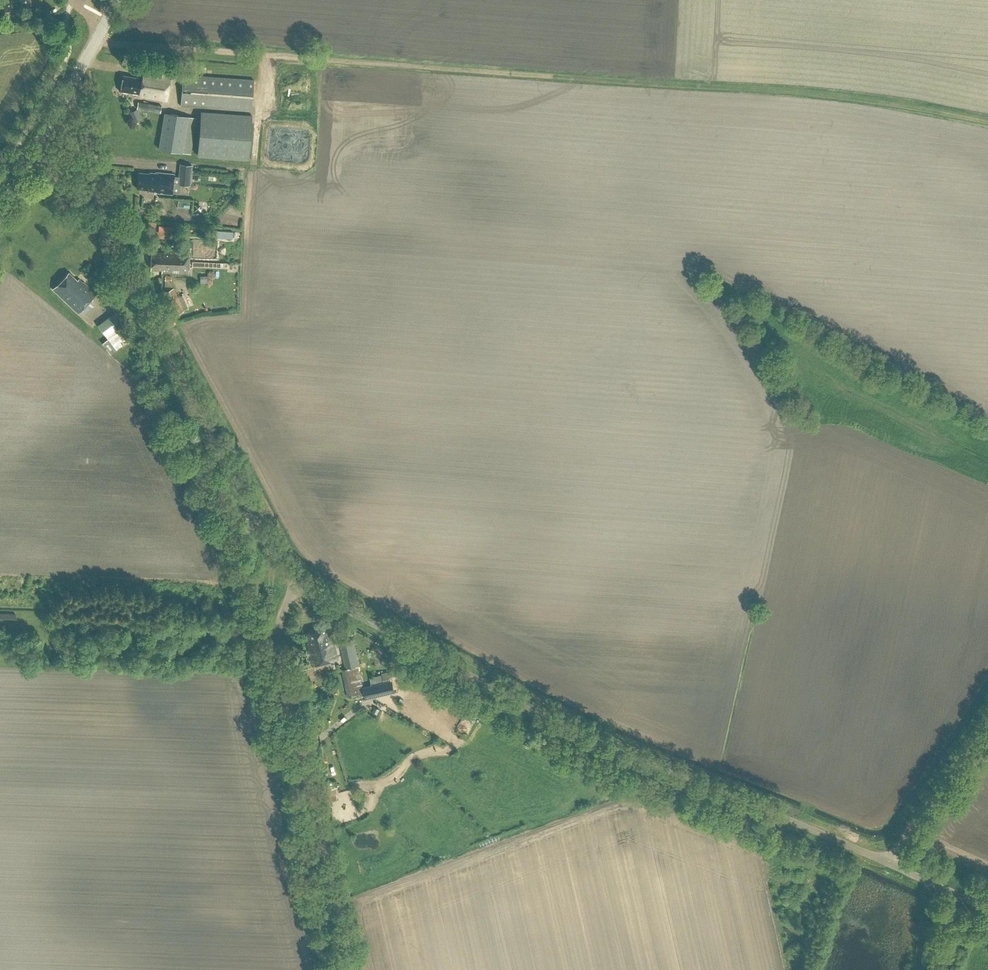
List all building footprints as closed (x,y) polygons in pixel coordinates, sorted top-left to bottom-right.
[(30,0),(0,0),(0,13),(13,10),(13,7),(31,4),(30,0)] [(165,100),(170,73),(142,69),(141,77),(122,74),(119,89),(138,93),(137,96),(165,100)] [(251,111),(253,80),(182,75),(180,106),(251,111)] [(320,90),(320,79),(299,79),(299,90),(320,90)] [(410,94),(397,94),(397,106),(410,106),(410,94)] [(161,113),(162,105),(138,101),(137,108),(161,113)] [(200,112),(197,152),(248,157),(251,116),(200,112)] [(191,154),(196,118),(164,113),(158,149),(191,154)] [(271,138),(269,159),(304,161),(305,141),(271,138)] [(191,185),(193,165),(180,164),(178,184),(191,185)] [(172,193),(174,173),(155,171),(155,173),(138,171),(136,188),(148,189),(147,190),(172,193)] [(233,230),(210,229),(210,236),(232,238),(233,230)] [(189,273),(190,250),(170,250),(170,252),(151,251),(151,269),(161,269),(161,272),(189,273)] [(79,313),(91,299),(97,293),(80,278),(78,280),(70,272),(54,289),(79,313)] [(174,315),(184,310),(174,287),(164,291),(174,315)] [(109,340),(104,344),(111,354),(125,344),(123,341),(131,336),(114,313),(98,325),(109,340)] [(311,663),(336,658),(329,628),(307,633),(309,642),(307,643),(311,663)] [(346,668),(360,665),(353,639),(340,643),(346,668)] [(348,697),(365,694),(359,666),(342,669),(348,697)] [(381,696),(391,693),(390,687),(380,690),(381,696)] [(332,798),(338,796),(336,788),(329,789),(332,798)]
